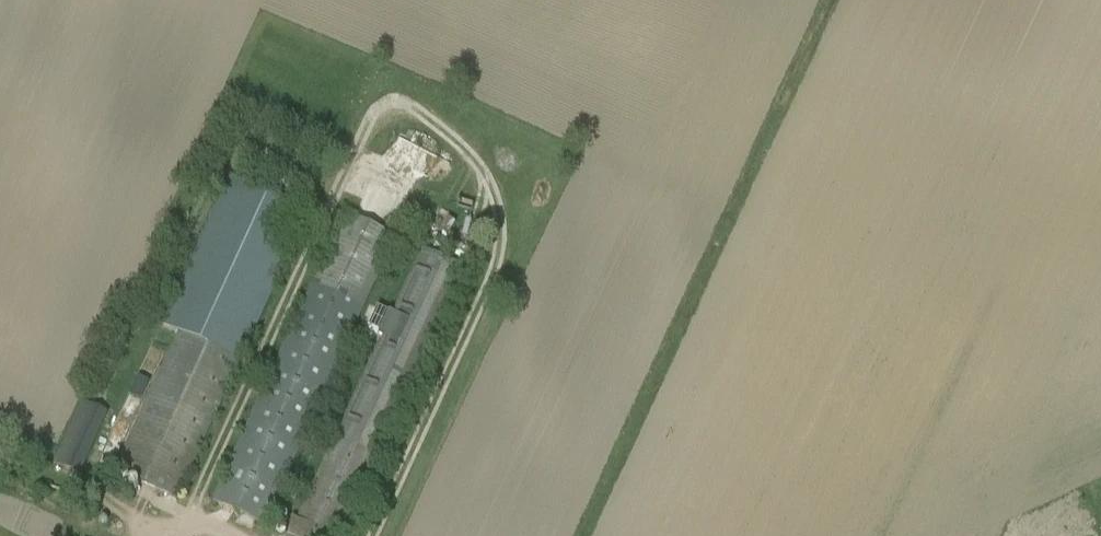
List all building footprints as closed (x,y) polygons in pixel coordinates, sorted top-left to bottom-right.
[(179,333),(117,472),(177,499),(306,211),(230,176),(163,326),(179,333)] [(215,501),(265,524),(398,238),(348,214),(215,501)] [(466,269),(423,250),(298,519),(293,516),(283,535),(343,535),(466,269)] [(83,402),(54,463),(80,476),(109,414),(83,402)]
